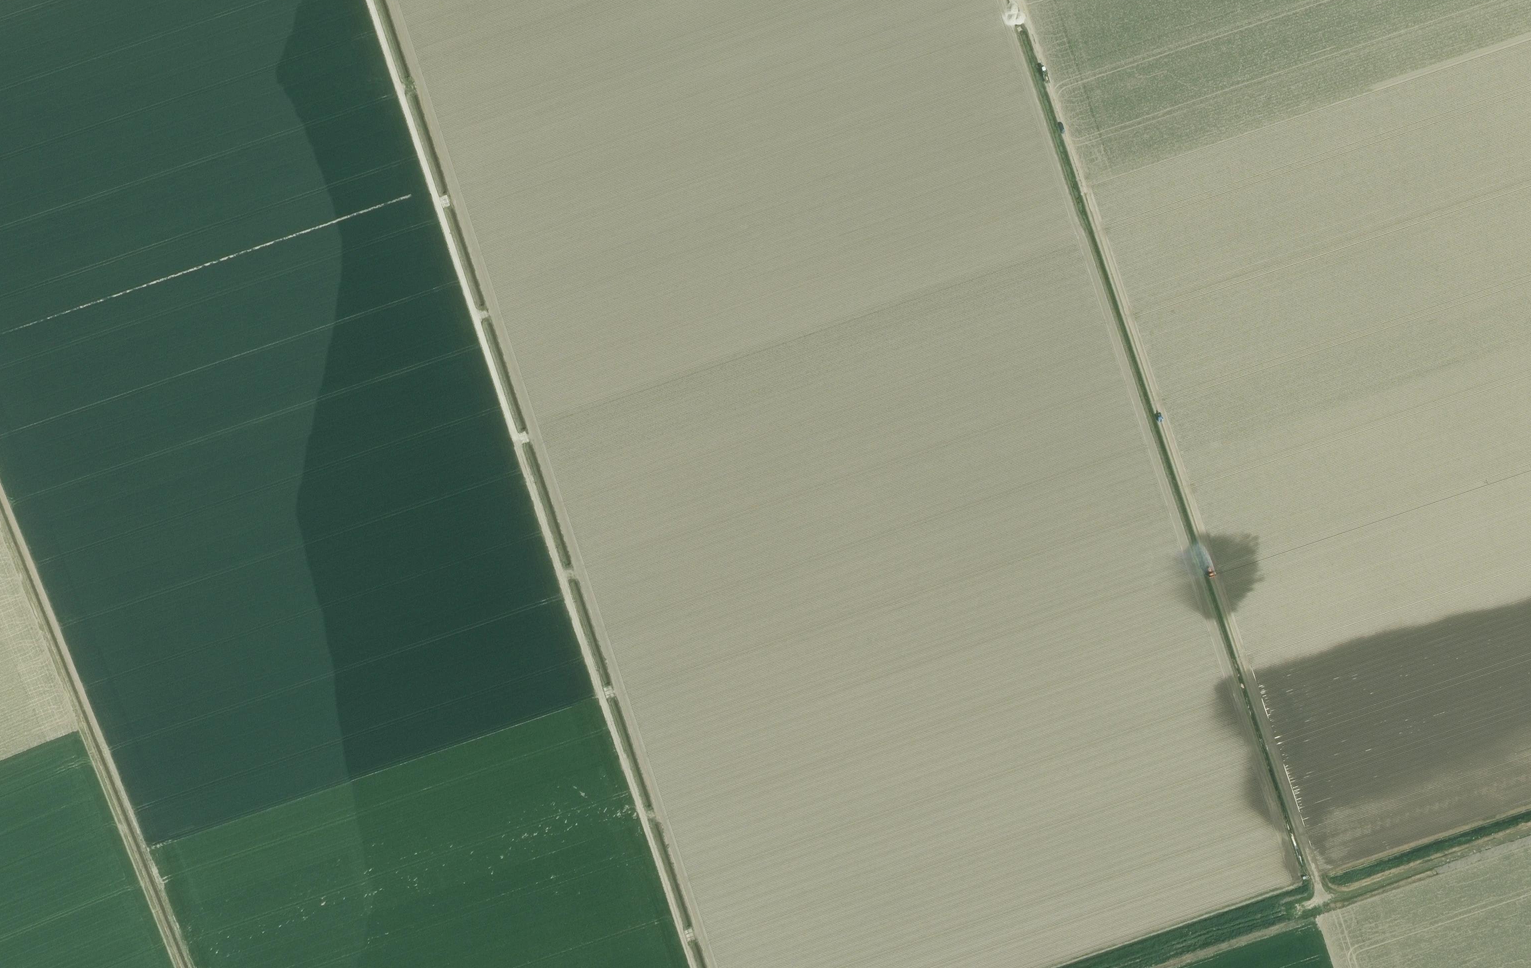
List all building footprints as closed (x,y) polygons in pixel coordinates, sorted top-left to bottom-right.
[(1076,72),(1067,74),(1069,85),(1078,84),(1076,72)] [(1293,815),(1287,818),(1290,824),(1296,821),(1293,815)]
